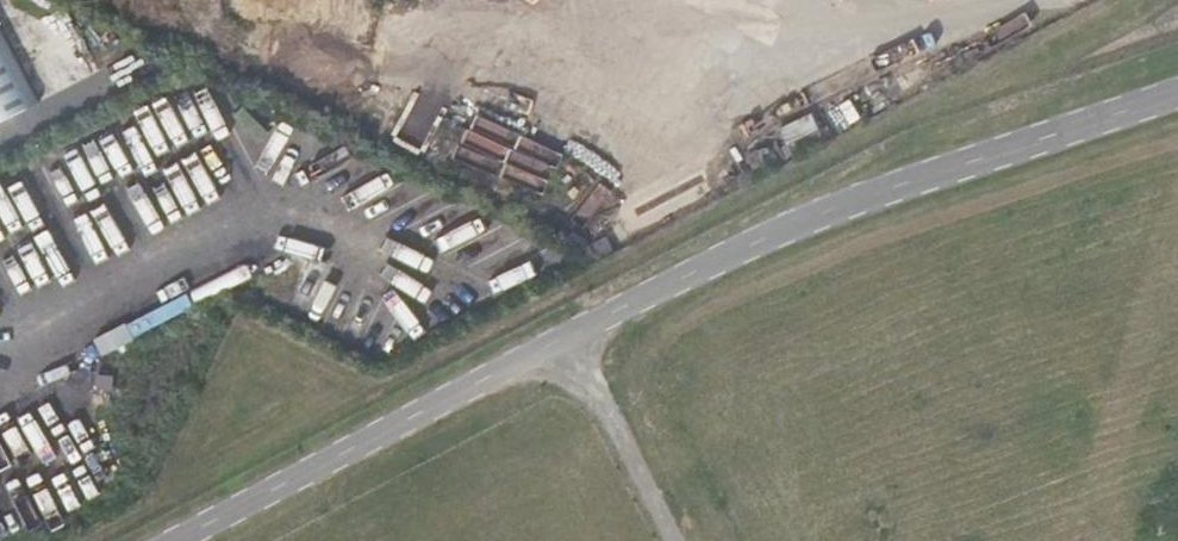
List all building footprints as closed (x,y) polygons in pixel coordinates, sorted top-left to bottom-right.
[(37,107),(10,49),(0,29),(0,125),(37,107)]
